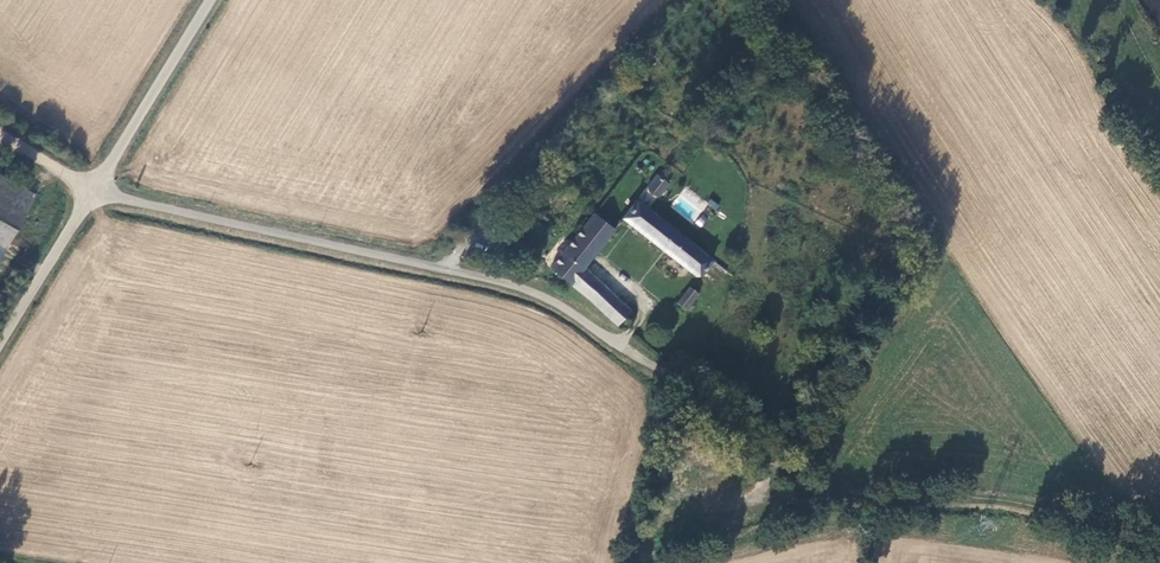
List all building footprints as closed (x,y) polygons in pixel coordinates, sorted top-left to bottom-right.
[(7,247),(38,193),(0,171),(0,243),(7,247)] [(648,187),(660,197),(670,184),(667,182),(669,179),(668,177),(667,175),(665,175),(663,176),(661,178),(657,175),(648,187)] [(717,258),(638,197),(623,217),(673,258),(701,279),(717,258)] [(593,210),(549,265),(617,325),(632,309),(588,266),(616,229),(593,210)] [(677,304),(687,312),(701,295),(690,287),(677,304)] [(727,533),(742,530),(739,516),(724,518),(727,533)]
